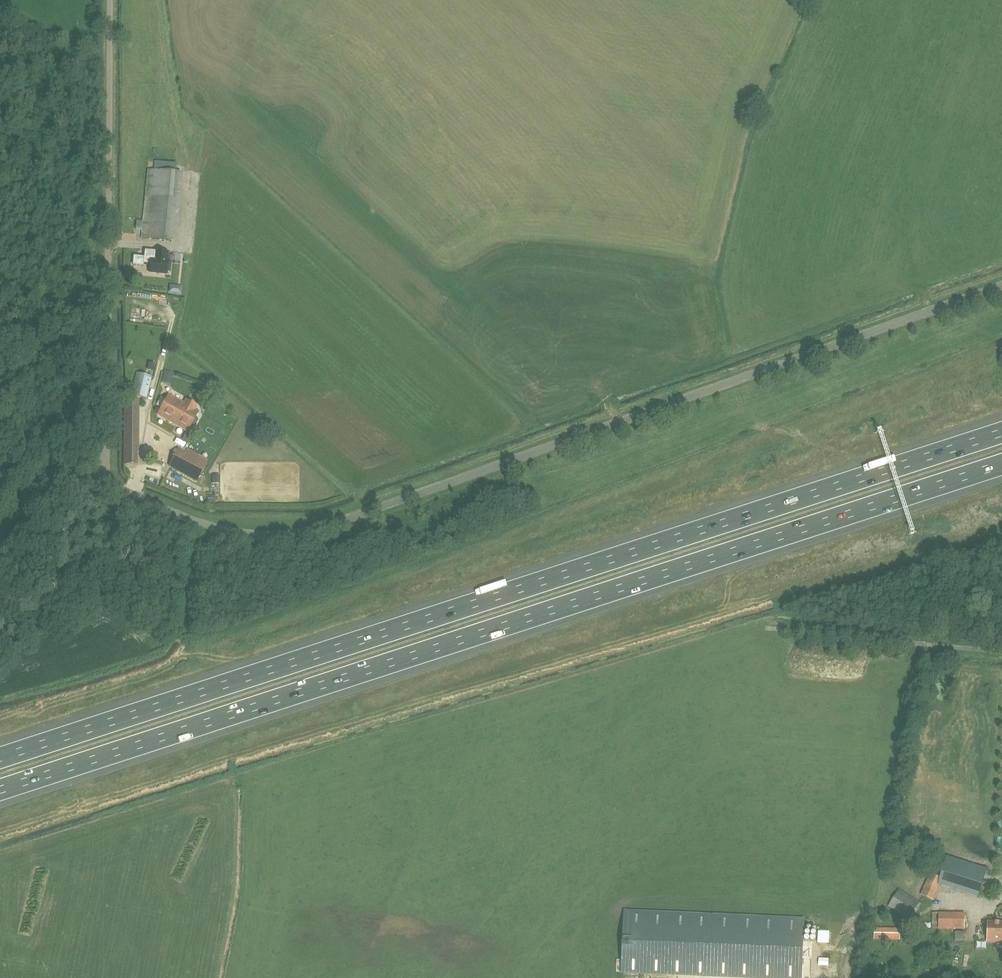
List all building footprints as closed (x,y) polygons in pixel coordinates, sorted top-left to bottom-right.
[(142,238),(175,241),(176,242),(184,173),(175,172),(176,164),(156,162),(154,170),(148,169),(142,238)] [(167,274),(167,273),(168,273),(170,272),(171,262),(170,261),(168,260),(168,259),(168,252),(145,249),(144,257),(134,256),(133,264),(144,265),(144,258),(151,258),(150,272),(167,274)] [(151,377),(138,374),(133,393),(146,397),(151,377)] [(197,418),(195,417),(198,411),(195,409),(197,405),(186,400),(184,403),(169,395),(157,415),(187,431),(191,425),(193,426),(195,425),(197,420),(197,418)] [(138,448),(138,400),(125,400),(124,464),(135,464),(135,448),(138,448)] [(197,480),(207,463),(209,460),(192,451),(190,454),(179,448),(170,466),(197,480)] [(678,525),(649,535),(652,542),(681,532),(678,525)] [(964,874),(965,870),(954,867),(945,864),(940,877),(957,882),(960,873),(964,874)] [(943,880),(930,874),(921,894),(934,900),(943,880)] [(995,894),(997,886),(986,884),(984,892),(995,894)] [(742,977),(802,977),(804,919),(624,911),(622,973),(742,977)] [(965,913),(939,913),(939,929),(964,929),(965,913)] [(988,921),(987,941),(1001,942),(1001,922),(988,921)] [(901,928),(874,928),(874,940),(900,940),(901,928)] [(955,941),(964,941),(964,932),(955,932),(955,941)]
